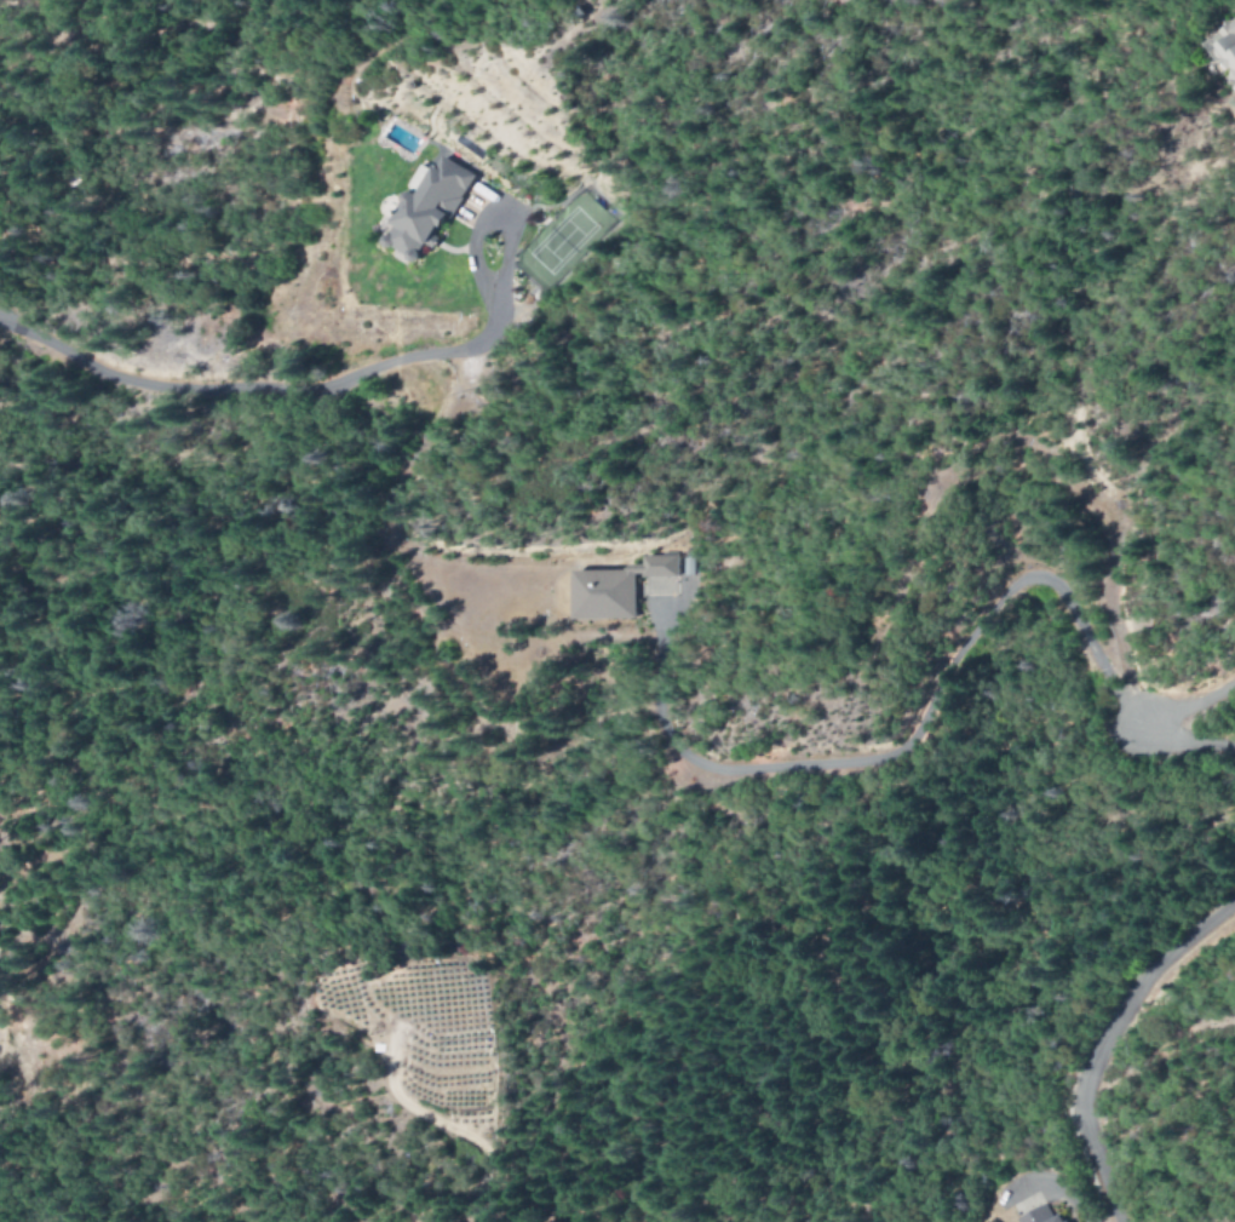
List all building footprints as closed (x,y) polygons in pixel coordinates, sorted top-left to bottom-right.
[(1231,33),(1234,30),(1234,29),(1225,14),(1187,39),(1231,106),(1234,103),(1234,40),(1231,33)] [(473,177),(437,154),(411,195),(403,190),(382,223),(388,227),(377,243),(410,264),(423,244),(430,248),(437,237),(431,233),(441,216),(446,219),(473,177)] [(634,620),(633,578),(676,577),(676,556),(639,556),(639,569),(567,571),(568,621),(634,620)] [(1059,1213),(1050,1217),(1044,1204),(1016,1217),(1019,1221),(1063,1221),(1059,1213)]
